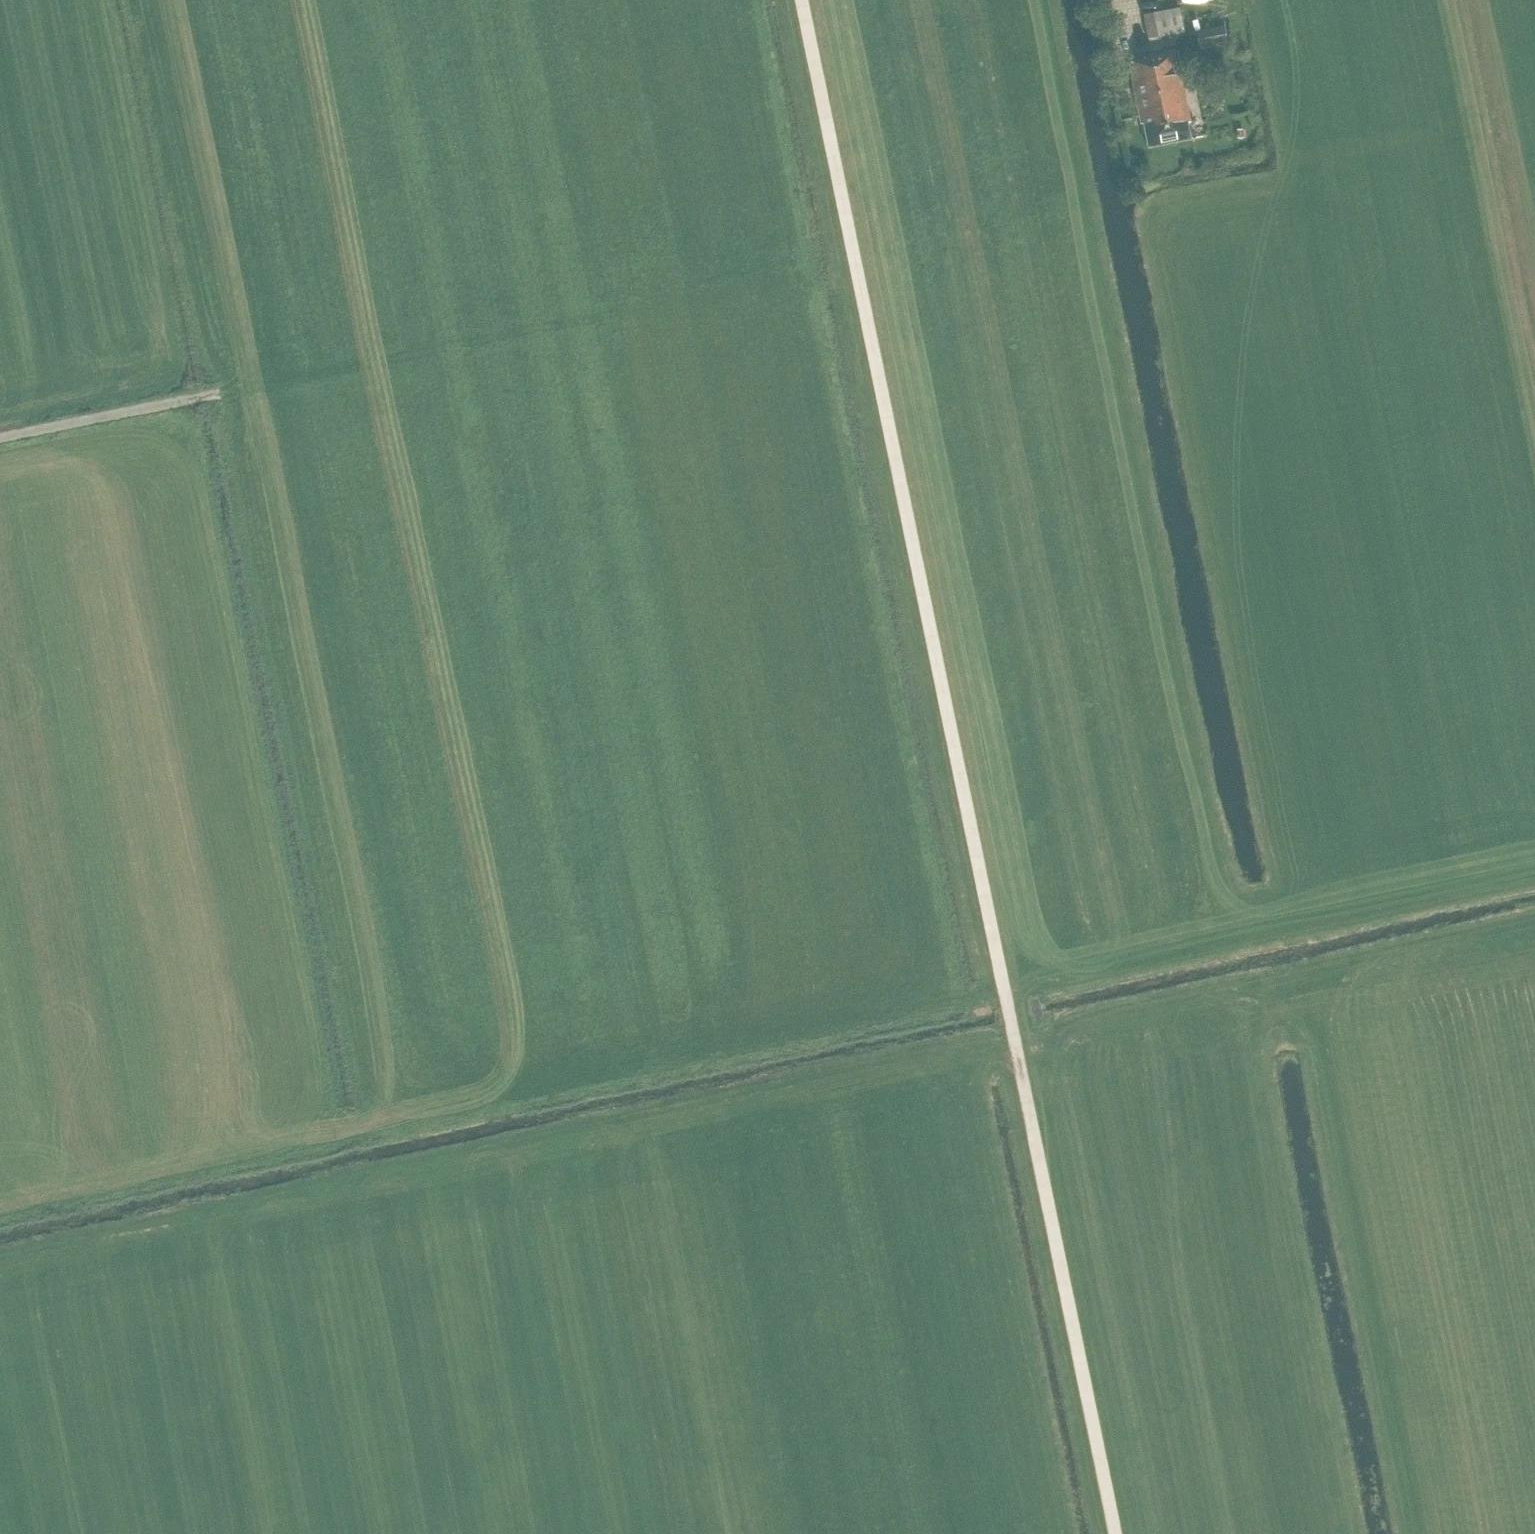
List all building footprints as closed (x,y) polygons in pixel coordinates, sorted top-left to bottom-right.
[(1184,32),(1180,8),(1144,15),(1148,39),(1184,32)] [(1196,31),(1200,51),(1227,45),(1223,24),(1196,31)] [(1190,121),(1176,52),(1145,58),(1146,61),(1130,65),(1141,124),(1144,123),(1148,147),(1190,139),(1187,122),(1190,121)]
